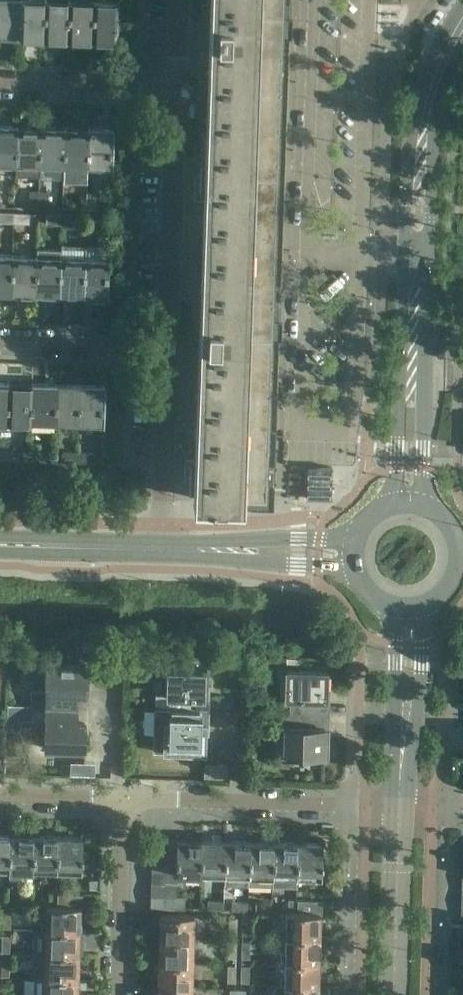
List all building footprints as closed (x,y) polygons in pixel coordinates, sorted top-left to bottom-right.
[(21,0),(0,0),(0,36),(19,36),(19,37),(20,37),(21,0)] [(45,0),(39,0),(21,0),(20,37),(20,36),(43,37),(43,38),(44,38),(45,0)] [(69,0),(69,1),(45,0),(44,38),(44,37),(67,38),(67,39),(68,39),(69,0)] [(93,1),(93,2),(69,1),(69,0),(68,39),(68,38),(91,39),(91,40),(92,40),(93,1)] [(280,66),(280,58),(281,58),(281,57),(280,57),(281,39),(282,37),(280,37),(281,19),(282,19),(282,17),(281,17),(282,0),(215,0),(215,15),(214,15),(214,17),(214,35),(213,35),(213,36),(214,36),(213,55),(213,56),(213,70),(212,70),(212,72),(213,72),(212,90),(211,90),(211,91),(212,91),(212,106),(211,105),(211,107),(212,107),(211,125),(210,125),(210,126),(211,126),(210,141),(210,142),(210,160),(209,160),(209,162),(210,162),(209,176),(208,176),(208,178),(209,178),(209,196),(208,196),(208,198),(208,212),(207,212),(207,213),(208,213),(207,231),(207,233),(207,247),(206,247),(206,248),(207,248),(206,266),(205,266),(205,268),(206,268),(206,282),(205,282),(205,284),(205,302),(204,302),(204,303),(205,303),(204,317),(204,319),(204,337),(203,337),(203,339),(204,339),(203,357),(202,357),(202,358),(203,359),(202,377),(202,378),(202,392),(201,392),(201,394),(202,394),(201,412),(200,412),(200,413),(201,413),(201,428),(200,428),(200,429),(201,429),(200,447),(199,447),(199,448),(200,448),(199,463),(199,464),(199,482),(198,482),(198,484),(199,484),(198,498),(197,498),(197,499),(225,501),(225,500),(235,500),(236,500),(249,501),(251,501),(264,501),(265,502),(266,500),(265,500),(266,486),(266,485),(266,467),(267,467),(267,465),(266,465),(267,451),(267,450),(268,431),(269,413),(268,413),(269,399),(269,398),(269,379),(270,379),(270,378),(270,361),(270,360),(271,341),(271,342),(271,339),(270,339),(270,325),(272,325),(272,320),(272,306),(272,304),(273,286),(273,285),(273,270),(274,269),(273,269),(274,251),(274,249),(274,235),(275,235),(275,234),(274,234),(275,215),(275,214),(274,214),(274,200),(276,200),(276,199),(276,180),(277,180),(277,178),(276,178),(277,164),(277,163),(277,144),(278,144),(278,143),(277,143),(278,129),(278,127),(279,109),(279,108),(279,93),(280,93),(280,92),(279,92),(280,74),(280,73),(280,66)] [(93,1),(92,40),(92,39),(115,40),(115,41),(116,41),(117,41),(118,1),(117,1),(116,3),(93,2),(93,1)] [(17,126),(17,127),(0,127),(0,164),(15,164),(15,165),(16,165),(17,126)] [(40,166),(41,127),(41,128),(17,127),(17,126),(16,165),(16,164),(39,165),(39,166),(40,166)] [(64,167),(65,127),(65,129),(41,128),(41,127),(40,166),(40,165),(63,166),(63,167),(64,167)] [(88,168),(89,128),(89,129),(65,129),(65,127),(64,167),(64,166),(87,166),(87,168),(88,168)] [(89,128),(88,168),(88,166),(111,167),(111,168),(112,168),(112,169),(113,169),(114,129),(113,129),(113,130),(89,129),(89,128)] [(38,208),(39,191),(30,191),(29,208),(38,208)] [(48,192),(39,191),(38,208),(47,208),(48,192)] [(86,209),(87,193),(78,193),(78,209),(86,209)] [(97,193),(87,193),(86,209),(96,210),(97,193)] [(14,213),(0,212),(0,222),(13,223),(14,213)] [(30,213),(14,213),(13,223),(30,223),(30,213)] [(61,225),(62,214),(47,214),(46,224),(61,225)] [(78,215),(62,214),(61,225),(78,225),(78,215)] [(109,216),(94,216),(94,226),(109,226),(109,216)] [(12,255),(11,255),(11,256),(0,256),(0,293),(11,293),(11,294),(12,255)] [(35,295),(36,256),(35,256),(35,257),(12,256),(12,255),(11,294),(11,293),(35,294),(35,295)] [(59,296),(60,257),(59,257),(59,258),(36,257),(36,256),(35,295),(35,294),(59,295),(59,296)] [(83,297),(84,258),(83,258),(83,259),(60,258),(60,257),(59,296),(59,295),(83,296),(83,297)] [(84,258),(83,297),(83,296),(107,297),(107,298),(108,298),(109,258),(109,259),(108,259),(108,260),(84,259),(84,258)] [(8,383),(8,384),(0,383),(0,420),(6,421),(6,422),(7,422),(8,383)] [(31,423),(32,383),(32,385),(8,384),(9,383),(8,383),(7,422),(7,421),(31,421),(30,423),(31,423)] [(55,424),(56,384),(56,385),(32,385),(32,383),(31,423),(31,421),(55,422),(55,423),(55,424)] [(79,424),(80,385),(80,386),(56,385),(56,384),(55,424),(55,422),(79,423),(79,424)] [(81,385),(80,385),(79,424),(79,423),(103,424),(103,425),(103,426),(104,426),(105,386),(104,386),(104,387),(81,386),(81,385)] [(30,461),(30,451),(14,450),(14,460),(30,461)] [(45,451),(30,451),(30,461),(45,461),(45,451)] [(78,462),(78,452),(62,452),(62,462),(78,462)] [(93,453),(78,452),(78,462),(93,463),(93,453)] [(307,466),(306,498),(330,499),(331,467),(307,466)] [(87,665),(62,664),(46,664),(45,691),(31,691),(30,705),(88,707),(88,704),(88,696),(88,691),(86,691),(87,665)] [(207,668),(166,667),(165,694),(156,694),(155,709),(207,710),(208,699),(208,696),(206,696),(206,686),(207,668)] [(291,699),(291,712),(327,713),(328,702),(328,699),(326,699),(327,671),(286,670),(285,699),(291,699)] [(87,722),(88,707),(30,705),(30,720),(45,720),(44,748),(84,749),(85,731),(85,721),(87,722)] [(207,721),(207,710),(155,709),(155,733),(164,733),(164,751),(204,752),(205,735),(205,734),(205,726),(207,726),(207,721)] [(327,713),(291,712),(280,712),(279,726),(285,727),(284,754),(298,755),(297,758),(301,758),(301,755),(324,755),(325,728),(327,728),(327,725),(327,713)] [(142,737),(141,773),(204,775),(204,754),(162,753),(162,751),(154,751),(154,738),(142,737)] [(9,835),(0,835),(0,869),(8,869),(9,835)] [(32,869),(33,835),(9,835),(8,869),(32,869)] [(55,870),(56,836),(33,835),(32,869),(55,870)] [(164,861),(166,835),(163,835),(154,835),(152,835),(152,861),(164,861)] [(176,862),(177,839),(178,839),(178,835),(176,835),(176,836),(167,835),(166,835),(164,861),(176,862)] [(82,837),(56,836),(55,870),(81,871),(81,858),(82,858),(82,853),(81,853),(82,837)] [(200,874),(201,840),(178,839),(177,839),(176,862),(176,873),(177,873),(200,874)] [(224,875),(225,841),(201,840),(200,874),(224,875)] [(248,875),(249,841),(225,841),(224,875),(248,875)] [(272,876),(273,842),(249,841),(248,875),(248,886),(272,886),(272,876)] [(295,887),(295,877),(296,843),(273,842),(272,876),(272,886),(295,887)] [(322,843),(296,843),(295,877),(321,877),(321,864),(322,865),(322,860),(321,860),(322,843)] [(164,861),(152,861),(152,871),(151,871),(151,872),(152,872),(176,873),(176,862),(164,861)] [(177,873),(176,873),(152,872),(152,882),(151,882),(151,884),(176,885),(177,873)] [(99,889),(99,880),(90,880),(90,889),(99,889)] [(176,896),(176,885),(151,884),(151,885),(152,885),(151,895),(176,896)] [(46,905),(45,928),(79,929),(80,907),(82,907),(82,906),(81,906),(82,895),(82,894),(57,893),(57,905),(48,905),(46,905)] [(57,905),(57,893),(48,893),(48,905),(57,905)] [(150,908),(176,909),(176,896),(151,895),(151,896),(151,906),(150,906),(150,908)] [(185,896),(176,896),(176,909),(184,909),(185,896)] [(31,905),(31,897),(15,897),(15,905),(31,905)] [(297,912),(298,900),(289,899),(288,912),(297,912)] [(286,912),(286,935),(319,935),(320,914),(322,914),(322,900),(298,900),(297,912),(288,912),(286,912)] [(190,901),(190,909),(198,910),(198,901),(190,901)] [(207,910),(223,910),(223,902),(207,902),(207,910)] [(231,910),(247,911),(247,903),(231,902),(231,910)] [(255,911),(271,911),(271,903),(255,903),(255,911)] [(2,927),(3,927),(10,927),(10,911),(2,911),(2,927)] [(160,914),(160,915),(159,939),(193,940),(194,915),(160,914)] [(229,918),(229,933),(236,933),(237,918),(229,918)] [(250,918),(242,918),(242,934),(250,934),(250,918)] [(79,954),(79,929),(45,928),(45,953),(79,954)] [(10,935),(2,935),(1,951),(9,951),(10,935)] [(319,960),(319,935),(286,935),(285,959),(319,960)] [(192,964),(193,940),(159,939),(159,962),(192,964)] [(236,942),(235,942),(228,941),(228,957),(236,958),(236,942)] [(250,942),(242,942),(241,958),(249,958),(250,942)] [(78,977),(79,954),(45,953),(44,976),(78,977)] [(9,959),(1,959),(1,975),(9,975),(9,959)] [(318,984),(319,960),(285,959),(284,983),(318,984)] [(192,988),(192,964),(159,962),(158,987),(192,988)] [(235,966),(228,965),(227,981),(235,982),(235,966)] [(249,966),(241,966),(241,982),(249,982),(249,966)] [(78,977),(44,976),(43,994),(78,994),(78,977)] [(318,984),(284,983),(284,985),(274,985),(274,994),(318,994),(318,984)] [(192,988),(158,987),(158,994),(192,994),(192,988)]
